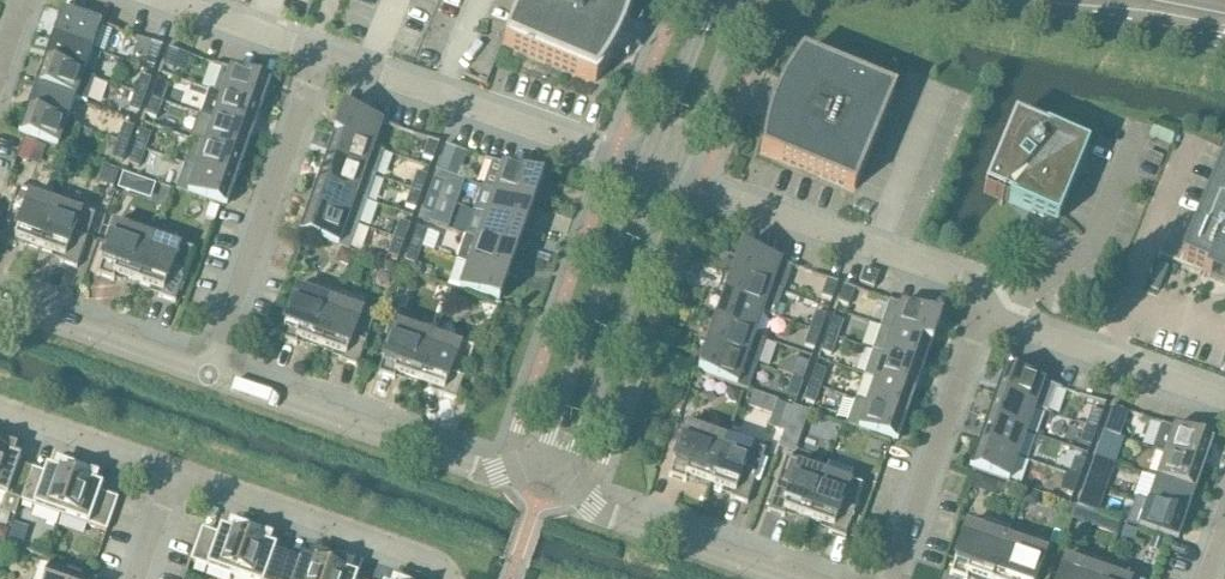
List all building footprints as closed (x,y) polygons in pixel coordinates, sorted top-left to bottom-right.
[(595,83),(602,75),(607,67),(612,58),(629,18),(631,8),(633,0),(522,0),(503,46),(595,84),(595,83)] [(53,36),(53,37),(91,51),(101,26),(61,12),(55,37),(53,36)] [(36,85),(35,87),(73,99),(74,98),(87,103),(96,79),(83,75),(91,51),(53,37),(47,61),(44,60),(44,62),(38,86),(36,85)] [(820,42),(818,51),(827,53),(829,44),(820,42)] [(829,44),(827,53),(837,55),(839,46),(829,44)] [(146,61),(156,65),(162,48),(152,45),(146,61)] [(168,50),(162,67),(173,71),(178,54),(168,50)] [(763,143),(762,153),(761,154),(853,192),(894,95),(802,56),(801,57),(795,65),(790,74),(784,83),(776,103),(768,122),(765,132),(763,143)] [(896,59),(894,68),(903,70),(905,61),(896,59)] [(209,91),(208,92),(260,110),(261,109),(259,108),(269,85),(230,71),(222,95),(209,91)] [(140,77),(134,93),(144,97),(150,80),(140,77)] [(157,83),(145,116),(155,120),(167,86),(157,83)] [(27,109),(27,111),(64,124),(73,100),(73,99),(35,87),(35,86),(30,110),(27,109)] [(208,92),(200,116),(252,134),(252,133),(250,133),(260,110),(208,92)] [(128,110),(138,114),(144,97),(134,93),(128,110)] [(27,111),(20,137),(66,153),(75,128),(64,124),(27,111)] [(334,135),(333,136),(373,150),(382,124),(342,111),(336,135),(334,135)] [(193,140),(193,141),(243,159),(244,158),(242,157),(252,134),(200,116),(192,139),(193,140)] [(983,193),(1003,201),(1008,203),(1057,224),(1059,217),(1088,149),(1050,133),(1043,131),(1014,119),(983,193)] [(123,125),(117,142),(127,146),(133,129),(123,125)] [(139,131),(133,148),(144,152),(150,135),(139,131)] [(742,132),(739,141),(747,145),(751,135),(742,132)] [(325,159),(325,160),(376,178),(385,154),(373,150),(333,136),(328,160),(325,159)] [(23,139),(15,160),(39,168),(46,148),(23,139)] [(185,164),(186,165),(185,166),(235,183),(235,182),(233,181),(243,159),(193,141),(185,164)] [(111,159),(121,163),(127,146),(117,142),(111,159)] [(422,158),(432,162),(438,145),(428,142),(422,158)] [(445,146),(436,171),(458,179),(467,153),(445,146)] [(133,148),(127,165),(138,168),(144,152),(133,148)] [(1181,260),(1208,271),(1205,277),(1224,285),(1224,156),(1181,260)] [(317,183),(316,185),(367,203),(376,178),(325,160),(319,184),(317,183)] [(176,192),(186,195),(223,208),(235,183),(185,166),(176,192)] [(502,167),(493,192),(532,206),(533,204),(531,204),(541,180),(502,167)] [(102,168),(98,183),(113,188),(118,173),(102,168)] [(436,171),(427,196),(455,206),(464,181),(458,179),(436,171)] [(122,174),(117,189),(150,200),(155,185),(122,174)] [(416,174),(410,190),(420,194),(426,177),(416,174)] [(308,208),(308,209),(359,227),(367,203),(316,185),(310,209),(308,208)] [(482,188),(474,213),(524,230),(524,229),(522,228),(532,206),(493,192),(482,188)] [(39,250),(54,207),(30,199),(32,195),(17,189),(0,237),(0,243),(15,248),(15,247),(15,246),(16,242),(39,250)] [(404,207),(414,211),(420,194),(410,190),(404,207)] [(427,196),(419,219),(447,229),(455,206),(427,196)] [(209,205),(205,218),(215,222),(219,209),(209,205)] [(54,207),(39,250),(62,258),(60,262),(59,263),(76,269),(77,268),(76,268),(94,217),(79,211),(78,215),(54,207)] [(301,236),(338,249),(340,249),(340,250),(350,253),(359,227),(308,209),(301,236)] [(474,213),(465,237),(515,254),(516,253),(514,252),(524,230),(474,213)] [(399,222),(392,239),(403,243),(409,226),(399,222)] [(114,277),(137,285),(153,241),(129,233),(130,229),(115,224),(97,275),(96,276),(113,282),(114,281),(113,281),(114,277)] [(415,228),(409,245),(419,249),(425,232),(415,228)] [(456,262),(467,266),(507,279),(507,278),(505,277),(515,254),(465,237),(456,262)] [(386,256),(396,259),(403,243),(392,239),(386,256)] [(153,241),(137,285),(160,293),(159,297),(158,296),(158,298),(175,304),(175,303),(175,302),(193,251),(178,246),(176,250),(153,241)] [(409,245),(403,262),(413,265),(419,249),(409,245)] [(340,249),(335,263),(348,268),(354,254),(350,253),(340,250),(340,249)] [(732,274),(732,275),(771,289),(780,264),(741,250),(735,275),(732,274)] [(368,253),(367,258),(379,262),(381,257),(368,253)] [(1158,263),(1148,288),(1157,292),(1167,267),(1158,263)] [(458,291),(495,304),(507,279),(467,266),(458,291)] [(873,289),(878,276),(868,272),(864,271),(859,284),(873,289)] [(724,298),(723,300),(763,314),(771,289),(732,275),(726,299),(724,298)] [(821,298),(831,301),(837,285),(827,281),(821,298)] [(297,341),(320,349),(339,294),(314,285),(311,293),(298,288),(280,339),(279,339),(279,341),(296,347),(296,345),(297,341)] [(843,287),(837,304),(847,307),(853,291),(843,287)] [(453,289),(449,300),(460,304),(464,293),(453,289)] [(339,294),(320,349),(343,357),(341,361),(340,362),(357,368),(358,367),(357,367),(375,315),(362,311),(365,302),(339,294)] [(682,300),(679,309),(688,312),(691,303),(682,300)] [(715,323),(715,324),(754,338),(763,314),(723,300),(717,324),(715,323)] [(889,302),(880,328),(931,346),(931,344),(929,343),(940,320),(889,302)] [(813,319),(810,330),(819,334),(825,317),(815,314),(813,319)] [(801,315),(797,326),(810,330),(813,319),(801,315)] [(832,319),(826,336),(836,340),(842,323),(832,319)] [(395,375),(418,383),(433,340),(410,332),(411,328),(396,323),(378,374),(377,374),(377,375),(394,381),(395,380),(394,379),(395,375)] [(706,347),(706,349),(745,363),(754,338),(715,324),(709,348),(706,347)] [(880,328),(872,352),(922,370),(923,369),(921,368),(931,346),(880,328)] [(803,347),(814,351),(819,334),(810,330),(803,347)] [(826,336),(820,353),(830,357),(836,340),(826,336)] [(433,340),(418,383),(441,392),(440,396),(439,395),(438,397),(455,403),(456,401),(455,401),(474,350),(459,345),(457,349),(433,340)] [(745,363),(706,349),(700,375),(737,388),(745,363)] [(863,377),(874,381),(914,394),(914,393),(912,392),(922,370),(872,352),(863,377)] [(798,362),(792,379),(802,383),(808,366),(798,362)] [(815,368),(809,385),(819,389),(825,372),(815,368)] [(995,394),(995,396),(1034,410),(1035,407),(1048,413),(1056,389),(1004,370),(998,395),(995,394)] [(786,396),(796,400),(802,383),(792,379),(786,396)] [(874,381),(866,405),(905,419),(906,418),(904,416),(914,394),(874,381)] [(809,385),(803,402),(813,405),(819,389),(809,385)] [(727,389),(725,396),(728,403),(735,405),(740,393),(727,389)] [(987,419),(986,420),(1025,434),(1034,410),(995,396),(989,419),(987,419)] [(857,431),(890,442),(894,444),(905,419),(866,405),(866,406),(854,402),(846,427),(857,431)] [(775,403),(767,427),(783,433),(792,409),(775,403)] [(793,410),(788,423),(802,428),(807,415),(793,410)] [(1091,411),(1086,427),(1096,431),(1102,414),(1091,411)] [(1108,416),(1102,434),(1112,437),(1118,420),(1108,416)] [(978,443),(978,445),(1017,458),(1025,434),(986,420),(980,444),(978,443)] [(686,478),(709,486),(725,443),(701,434),(702,430),(687,425),(669,476),(668,476),(668,478),(685,484),(686,482),(685,482),(686,478)] [(1152,451),(1163,455),(1203,469),(1203,467),(1201,466),(1212,443),(1161,426),(1152,451)] [(1080,444),(1090,448),(1096,431),(1086,427),(1080,444)] [(1102,434),(1096,450),(1106,454),(1112,437),(1102,434)] [(725,443),(709,486),(732,494),(731,498),(730,498),(729,499),(747,505),(747,504),(765,452),(750,447),(748,451),(725,443)] [(971,471),(975,472),(1008,484),(1017,458),(978,445),(971,471)] [(19,503),(31,470),(18,465),(20,459),(10,455),(11,451),(0,447),(0,496),(19,503)] [(1163,455),(1155,479),(1194,493),(1195,492),(1193,491),(1203,469),(1163,455)] [(1074,459),(1068,476),(1078,480),(1084,463),(1074,459)] [(784,512),(808,520),(823,477),(799,469),(800,465),(785,460),(767,511),(766,512),(784,518),(784,517),(783,516),(784,512)] [(823,477),(808,520),(830,528),(829,533),(828,532),(828,534),(845,540),(845,538),(863,487),(848,482),(847,486),(846,485),(849,476),(848,471),(828,463),(823,477)] [(1091,465),(1085,482),(1095,486),(1101,469),(1091,465)] [(31,470),(19,503),(60,517),(75,474),(58,467),(56,472),(46,468),(44,474),(31,470)] [(75,474),(60,517),(106,533),(117,500),(100,494),(102,488),(91,484),(93,480),(75,474)] [(1062,493),(1073,496),(1078,480),(1068,476),(1062,493)] [(1155,479),(1146,504),(1186,518),(1186,516),(1184,515),(1194,493),(1155,479)] [(1085,482),(1079,499),(1089,502),(1095,486),(1085,482)] [(1137,529),(1171,541),(1174,542),(1186,518),(1146,504),(1137,529)] [(1073,506),(1070,519),(1088,526),(1091,512),(1073,506)] [(975,578),(992,578),(1005,541),(1009,530),(984,522),(981,528),(968,524),(950,575),(949,575),(949,576),(957,578),(966,578),(967,576),(975,578)] [(10,534),(7,542),(16,545),(22,547),(28,529),(13,524),(10,534)] [(1124,527),(1120,539),(1133,543),(1137,531),(1124,527)] [(4,544),(8,534),(9,531),(0,528),(0,542),(4,544)] [(201,530),(189,563),(234,578),(249,535),(232,529),(230,533),(219,529),(217,535),(201,530)] [(234,578),(236,578),(279,578),(286,560),(273,555),(276,549),(265,545),(267,541),(249,535),(234,578)] [(1151,540),(1147,551),(1159,555),(1162,544),(1151,540)] [(992,578),(1036,578),(1045,551),(1030,546),(1029,550),(1005,541),(992,578)] [(279,578),(325,578),(331,564),(313,557),(311,562),(301,558),(299,564),(286,560),(279,578)] [(1104,576),(1080,568),(1081,564),(1066,558),(1059,578),(1103,578),(1104,576)] [(325,578),(357,578),(346,574),(348,570),(331,564),(325,578)] [(49,569),(49,567),(48,567),(43,578),(78,578),(49,569)]
